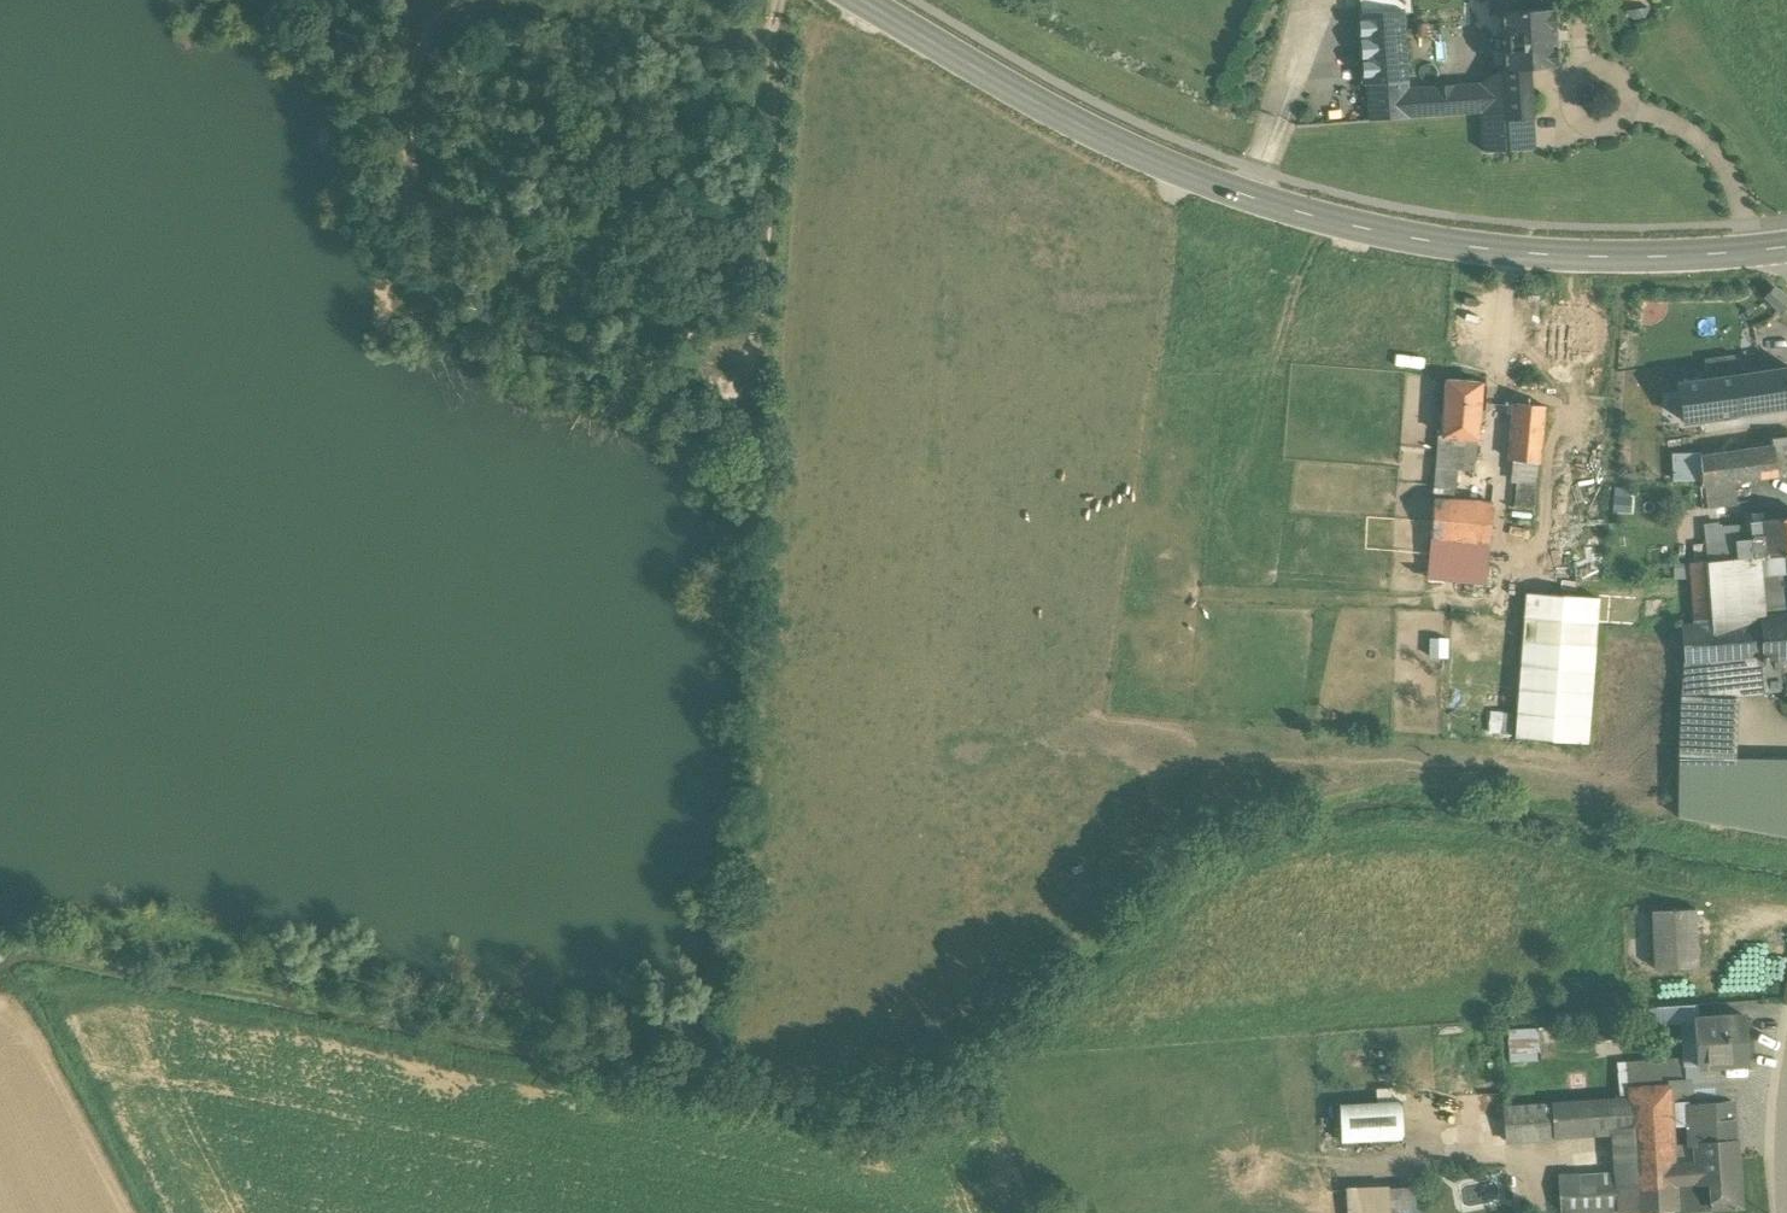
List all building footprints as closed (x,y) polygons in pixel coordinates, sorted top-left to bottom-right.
[(1361,14),(1402,12),(1402,13),(1411,12),(1410,0),(1360,0),(1361,14)] [(1490,6),(1499,14),(1500,14),(1500,12),(1523,11),(1522,0),(1489,0),(1490,6)] [(1523,11),(1500,12),(1500,14),(1503,70),(1530,69),(1556,67),(1553,9),(1523,11)] [(1402,12),(1361,14),(1366,84),(1407,82),(1402,13),(1402,12)] [(1530,69),(1503,70),(1504,92),(1531,90),(1530,69)] [(1407,82),(1366,84),(1369,121),(1409,118),(1408,99),(1407,82)] [(1531,90),(1504,92),(1505,109),(1506,120),(1533,119),(1531,90)] [(1480,93),(1408,99),(1409,118),(1481,112),(1481,111),(1480,93)] [(1505,109),(1481,111),(1481,112),(1484,152),(1534,149),(1533,119),(1506,120),(1505,109)] [(1765,297),(1781,311),(1786,305),(1786,299),(1774,287),(1765,297)] [(1679,384),(1684,422),(1738,415),(1732,376),(1737,375),(1734,357),(1705,361),(1708,380),(1679,384)] [(1732,376),(1738,415),(1786,409),(1786,368),(1732,376)] [(1480,384),(1446,381),(1442,436),(1475,439),(1477,439),(1479,411),(1486,412),(1486,399),(1480,399),(1480,384)] [(1515,402),(1513,460),(1539,461),(1541,403),(1515,402)] [(1475,439),(1442,436),(1441,454),(1474,457),(1475,439)] [(1699,456),(1701,486),(1786,474),(1786,437),(1772,438),(1773,446),(1699,456)] [(1455,485),(1435,483),(1434,499),(1453,501),(1455,485)] [(1453,501),(1434,499),(1431,538),(1481,542),(1485,504),(1453,501)] [(1781,519),(1781,513),(1763,513),(1767,557),(1786,555),(1786,519),(1781,519)] [(1753,540),(1706,544),(1708,562),(1718,561),(1755,558),(1753,540)] [(1755,558),(1718,561),(1721,579),(1744,577),(1744,575),(1786,570),(1786,555),(1755,558)] [(1708,562),(1692,564),(1697,626),(1726,624),(1718,579),(1721,579),(1718,561),(1708,562)] [(1515,737),(1590,740),(1597,595),(1522,592),(1515,737)] [(1759,621),(1763,658),(1766,692),(1783,691),(1780,656),(1786,656),(1786,619),(1759,621)] [(1759,621),(1743,622),(1687,627),(1678,759),(1732,759),(1735,695),(1766,692),(1763,658),(1759,621)] [(1761,759),(1761,760),(1732,759),(1678,759),(1678,817),(1786,836),(1786,759),(1761,759)] [(1696,909),(1652,911),(1655,970),(1699,967),(1696,909)] [(1745,1016),(1694,1019),(1697,1064),(1697,1066),(1718,1064),(1747,1063),(1745,1016)] [(1509,1061),(1540,1060),(1539,1025),(1508,1027),(1509,1061)] [(1718,1064),(1697,1066),(1697,1064),(1687,1064),(1688,1081),(1719,1079),(1718,1064)] [(1719,1079),(1688,1081),(1688,1086),(1689,1105),(1693,1105),(1721,1103),(1719,1079)] [(1688,1086),(1613,1090),(1614,1099),(1616,1131),(1618,1149),(1672,1145),(1670,1124),(1690,1122),(1689,1105),(1688,1086)] [(1451,1093),(1432,1089),(1429,1102),(1448,1107),(1451,1093)] [(1614,1099),(1554,1103),(1556,1134),(1616,1131),(1614,1099)] [(1401,1101),(1339,1104),(1341,1142),(1403,1139),(1401,1101)] [(1721,1103),(1693,1105),(1694,1122),(1732,1119),(1731,1102),(1721,1103)] [(1554,1103),(1505,1106),(1508,1142),(1557,1139),(1556,1134),(1554,1103)] [(1732,1119),(1694,1122),(1696,1143),(1734,1141),(1732,1119)] [(1734,1141),(1696,1143),(1697,1162),(1699,1180),(1711,1180),(1737,1178),(1734,1141)] [(1696,1143),(1672,1145),(1673,1164),(1697,1162),(1696,1143)] [(1618,1149),(1619,1173),(1621,1212),(1622,1212),(1676,1210),(1674,1183),(1673,1164),(1672,1145),(1618,1149)] [(1697,1162),(1673,1164),(1674,1183),(1699,1180),(1697,1162)] [(1582,1174),(1559,1176),(1562,1212),(1621,1212),(1619,1173),(1582,1174)] [(1737,1178),(1711,1180),(1713,1209),(1739,1207),(1737,1178)] [(1414,1184),(1348,1186),(1349,1212),(1415,1212),(1414,1184)]
